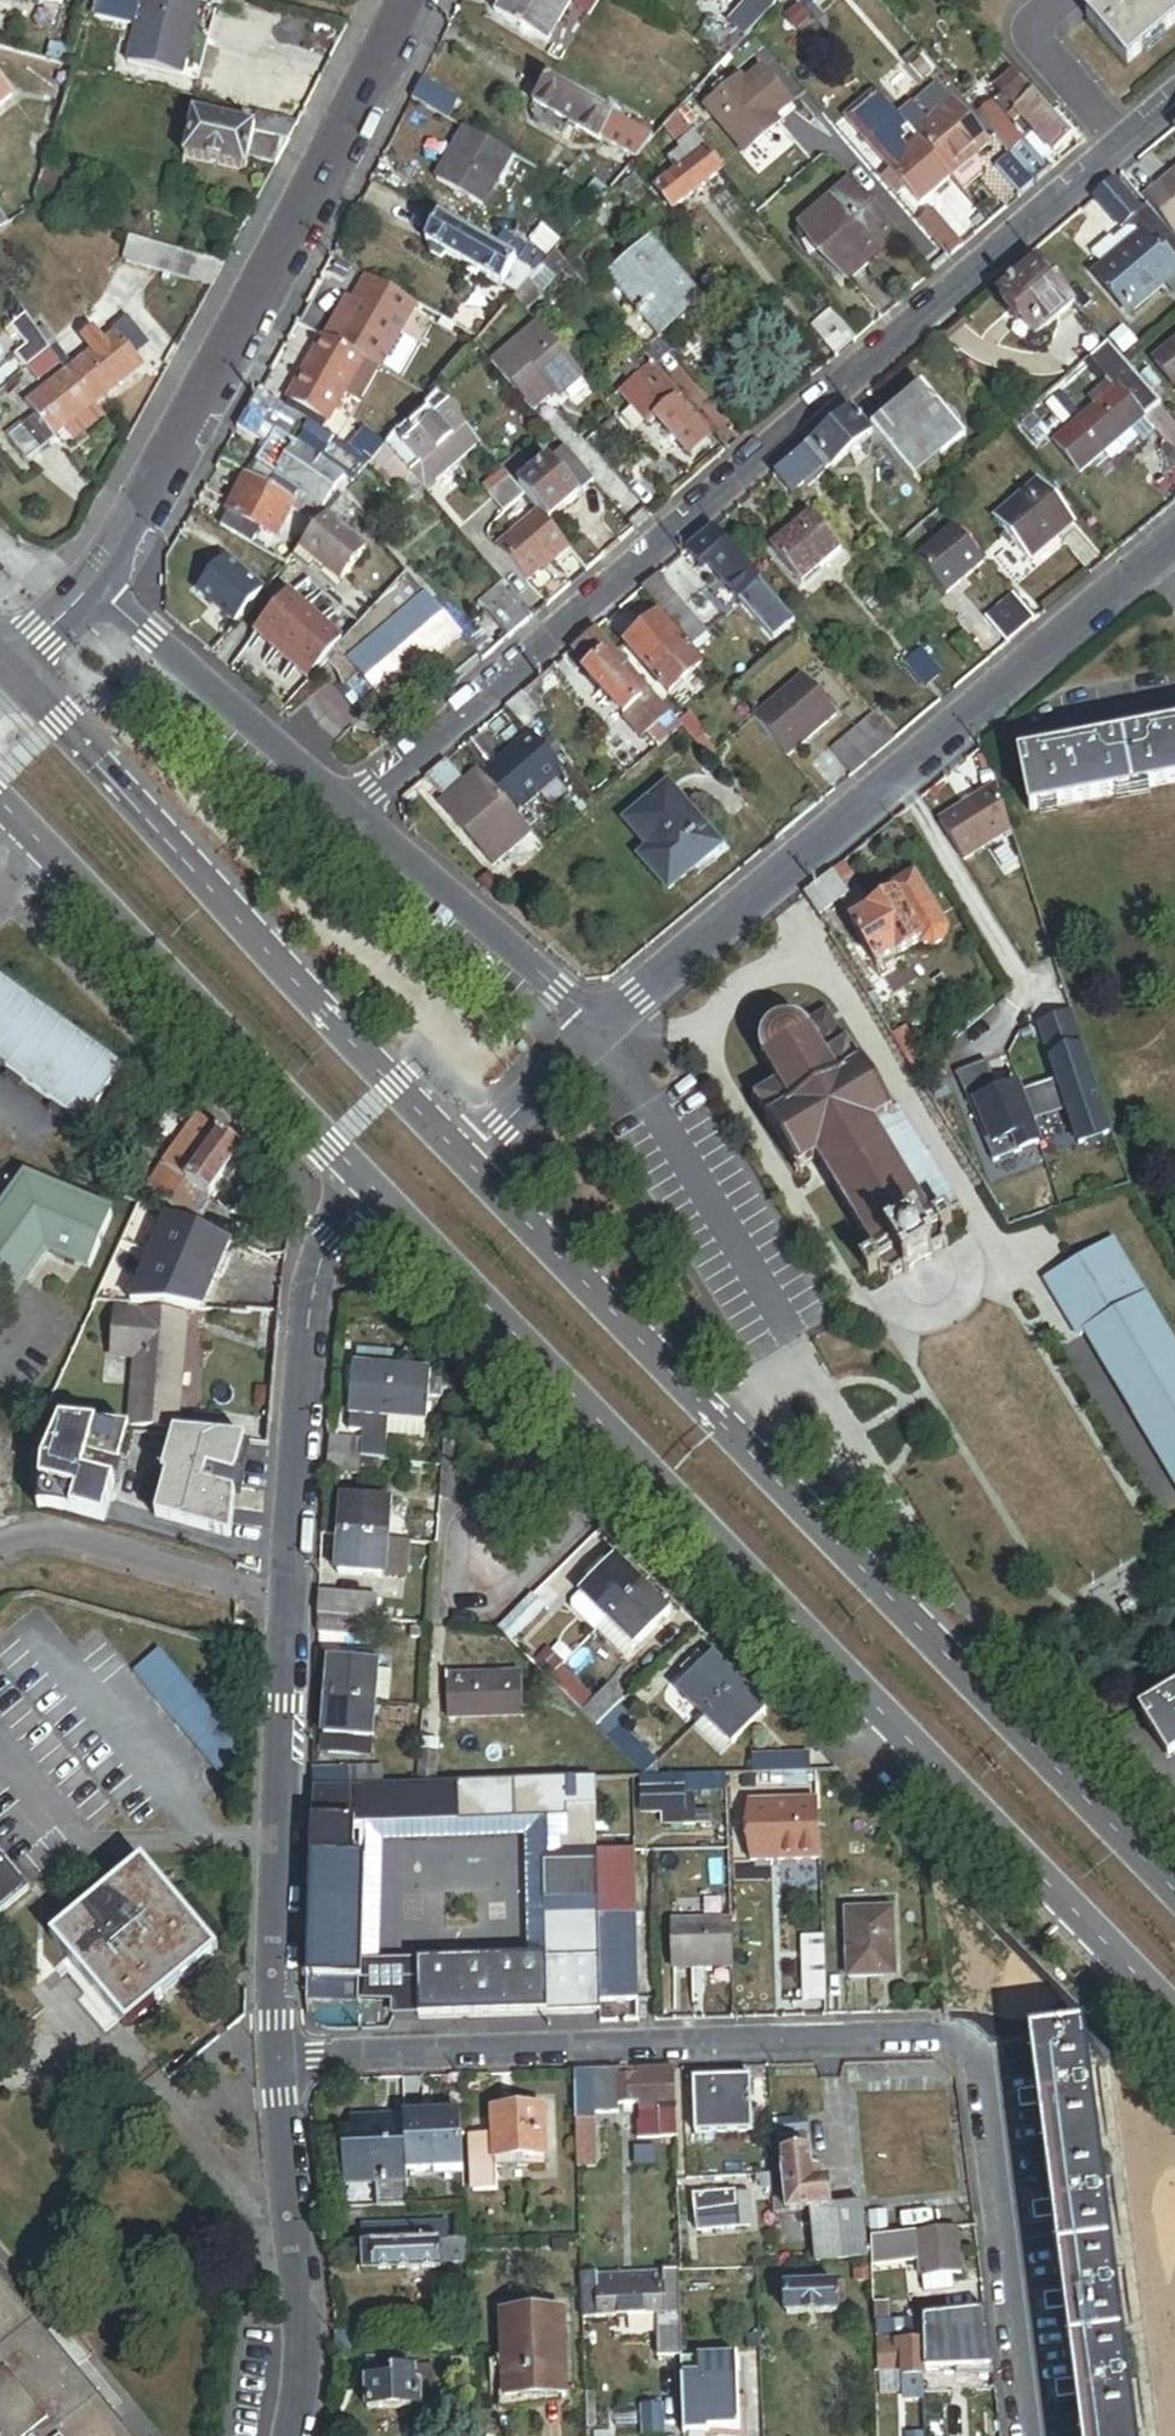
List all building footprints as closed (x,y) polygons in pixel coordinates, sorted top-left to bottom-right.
[(18,9),(20,0),(0,0),(0,4),(18,9)] [(56,9),(58,0),(21,0),(56,9)] [(196,10),(154,0),(141,0),(124,69),(179,82),(196,10)] [(572,0),(504,0),(495,14),(546,44),(572,0)] [(770,13),(777,0),(738,0),(747,3),(723,31),(709,24),(698,41),(721,55),(720,56),(728,61),(770,13)] [(804,12),(810,5),(814,0),(794,0),(804,12)] [(1086,21),(1126,67),(1174,25),(1174,0),(1111,0),(1086,21)] [(823,21),(810,5),(804,12),(817,26),(823,21)] [(73,73),(60,68),(35,149),(49,153),(73,73)] [(789,109),(760,75),(744,88),(739,83),(729,92),(717,101),(704,112),(744,159),(779,129),(773,122),(789,109)] [(1014,115),(1032,99),(1013,77),(995,92),(1000,98),(1014,115)] [(16,102),(0,81),(0,114),(16,102)] [(426,81),(414,102),(448,120),(459,100),(426,81)] [(694,90),(685,82),(669,99),(679,107),(694,90)] [(600,143),(612,124),(546,83),(533,106),(599,146),(600,143)] [(711,94),(717,101),(729,92),(723,85),(711,94)] [(980,155),(987,149),(935,89),(915,106),(930,123),(913,137),(919,143),(950,180),(962,193),(987,171),(988,165),(980,155)] [(850,120),(891,168),(919,143),(913,137),(877,96),(850,120)] [(1000,98),(975,120),(1010,159),(1026,145),(1044,167),(1053,159),(1014,115),(1000,98)] [(1053,159),(1071,144),(1032,99),(1014,115),(1053,159)] [(519,116),(499,146),(508,152),(528,122),(519,116)] [(255,131),(253,131),(194,117),(184,160),(246,174),(248,163),(254,137),(255,131)] [(694,140),(677,118),(663,133),(678,152),(694,140)] [(289,145),(297,130),(256,119),(253,131),(255,131),(254,137),(289,145)] [(636,164),(651,147),(612,124),(600,143),(636,164)] [(478,207),(509,156),(465,131),(435,182),(478,207)] [(275,170),(289,145),(254,137),(248,163),(275,170)] [(722,175),(694,140),(678,152),(681,155),(669,165),(677,175),(654,193),(672,215),(722,175)] [(917,208),(950,180),(919,143),(891,168),(886,172),(917,208)] [(1034,187),(1050,174),(1044,167),(1026,145),(1010,159),(1034,187)] [(1018,201),(1034,187),(1010,159),(994,173),(1018,201)] [(554,163),(549,172),(571,185),(576,175),(554,163)] [(44,172),(39,188),(41,189),(52,192),(57,177),(52,175),(44,172)] [(1142,205),(1146,210),(1174,244),(1174,176),(1142,205)] [(1113,184),(1093,201),(1121,233),(1123,234),(1112,244),(1109,240),(1089,257),(1101,271),(1094,277),(1128,317),(1165,285),(1174,296),(1174,295),(1174,244),(1146,210),(1140,216),(1113,184)] [(848,284),(898,242),(850,185),(800,228),(848,284)] [(52,192),(41,189),(39,197),(38,201),(38,204),(40,208),(43,211),(46,213),(52,192)] [(961,250),(931,215),(918,226),(948,261),(961,250)] [(492,251),(440,222),(427,246),(433,250),(432,252),(432,256),(440,261),(444,259),(445,257),(518,297),(529,285),(536,277),(517,265),(492,251)] [(492,251),(517,265),(527,248),(502,234),(492,251)] [(644,313),(622,332),(644,358),(703,307),(650,247),(614,278),(644,313)] [(209,266),(151,248),(139,271),(196,288),(209,266)] [(527,248),(517,265),(536,277),(544,269),(550,261),(527,248)] [(566,269),(555,256),(550,261),(544,269),(557,279),(566,269)] [(1034,341),(1074,308),(1038,266),(1010,291),(1005,295),(999,300),(1034,341)] [(529,285),(542,300),(557,279),(544,269),(536,277),(529,285)] [(583,273),(576,278),(585,289),(592,284),(583,273)] [(418,307),(367,278),(341,324),(335,321),(325,340),(380,370),(382,371),(418,307)] [(542,300),(529,285),(518,297),(515,301),(526,314),(542,300)] [(1005,295),(1010,291),(1005,285),(1000,289),(1005,295)] [(833,361),(854,343),(831,314),(809,333),(833,361)] [(12,330),(24,345),(38,333),(27,318),(12,330)] [(117,329),(135,353),(148,343),(129,319),(117,329)] [(558,401),(583,380),(538,327),(492,367),(531,413),(553,395),(558,401)] [(65,370),(92,404),(144,364),(135,353),(117,329),(65,370)] [(24,372),(51,352),(38,333),(24,345),(11,355),(24,372)] [(325,340),(323,339),(288,402),(329,425),(345,396),(361,404),(380,370),(325,340)] [(1159,410),(1106,348),(1090,362),(1110,385),(1092,400),(1099,407),(1055,445),(1082,476),(1159,410)] [(1153,367),(1174,392),(1174,348),(1153,367)] [(35,385),(61,365),(51,352),(24,372),(35,385)] [(637,379),(651,367),(637,352),(623,364),(637,379)] [(679,400),(651,367),(637,379),(620,393),(649,427),(655,422),(690,462),(710,445),(675,403),(679,400)] [(92,404),(65,370),(25,401),(33,412),(5,435),(24,458),(61,429),(74,446),(105,421),(92,404)] [(872,436),(913,482),(964,438),(924,391),(872,436)] [(255,403),(253,402),(239,429),(271,446),(249,477),(295,503),(301,493),(323,508),(345,477),(354,483),(368,467),(339,443),(259,396),(255,403)] [(1045,410),(1063,430),(1076,419),(1059,398),(1045,410)] [(440,399),(400,434),(409,445),(449,410),(440,399)] [(872,436),(851,411),(810,446),(827,465),(832,471),(872,436)] [(387,449),(364,427),(348,447),(368,464),(371,468),(382,455),(387,449)] [(467,431),(412,479),(425,494),(480,445),(467,431)] [(827,465),(810,446),(805,451),(822,470),(827,465)] [(805,485),(822,470),(805,451),(788,465),(805,485)] [(579,500),(595,487),(565,453),(550,466),(579,500)] [(409,485),(382,455),(371,468),(396,496),(409,485)] [(793,495),(805,485),(788,465),(776,475),(793,495)] [(580,501),(579,500),(550,466),(520,492),(526,499),(540,515),(550,527),(580,501)] [(486,491),(492,498),(511,482),(505,475),(486,491)] [(295,503),(249,477),(247,477),(226,514),(220,525),(251,545),(258,532),(274,541),(295,503)] [(507,515),(526,499),(520,492),(511,482),(492,498),(507,515)] [(1074,523),(1039,483),(994,522),(1029,562),(1074,523)] [(351,511),(343,501),(331,515),(340,523),(351,511)] [(528,587),(570,550),(550,527),(540,515),(498,552),(528,587)] [(843,551),(813,516),(774,550),(804,585),(843,551)] [(365,553),(326,520),(295,557),(315,574),(319,568),(329,577),(333,572),(341,580),(365,553)] [(314,532),(304,523),(274,559),(287,567),(314,532)] [(705,561),(725,544),(713,530),(686,554),(698,568),(698,567),(705,561)] [(760,585),(725,544),(705,561),(716,574),(740,602),(760,585)] [(716,574),(705,561),(698,567),(709,580),(716,574)] [(422,602),(427,598),(406,574),(327,667),(340,681),(347,695),(358,708),(370,716),(383,705),(382,703),(383,702),(375,692),(373,693),(371,690),(372,689),(365,681),(364,682),(362,680),(363,679),(354,668),(353,669),(349,666),(355,661),(356,663),(363,657),(362,656),(364,654),(365,655),(371,650),(370,648),(373,645),(375,646),(378,644),(376,642),(378,641),(380,642),(386,637),(385,636),(387,634),(388,635),(394,629),(393,628),(399,624),(400,625),(405,620),(404,619),(408,615),(409,617),(414,612),(413,611),(416,609),(417,610),(424,604),(422,602)] [(642,592),(655,607),(668,595),(660,586),(667,580),(664,575),(653,584),(652,583),(642,592)] [(312,597),(320,587),(310,579),(302,588),(312,597)] [(776,603),(760,585),(740,602),(756,621),(776,603)] [(509,642),(534,620),(505,586),(480,608),(509,642)] [(332,622),(298,592),(269,626),(308,660),(328,637),(323,633),(332,622)] [(655,607),(691,648),(705,636),(669,595),(668,595),(655,607)] [(459,642),(463,638),(428,597),(427,598),(422,602),(424,604),(417,610),(416,609),(413,611),(414,612),(409,617),(408,615),(404,619),(405,620),(400,625),(399,624),(393,628),(394,629),(388,635),(387,634),(385,636),(386,637),(380,642),(378,641),(376,642),(378,644),(375,646),(373,645),(370,648),(371,650),(365,655),(364,654),(362,656),(363,657),(356,663),(355,661),(349,666),(353,669),(354,668),(363,679),(362,680),(364,682),(365,681),(372,689),(371,690),(373,693),(375,692),(383,702),(382,703),(383,705),(385,706),(390,701),(389,700),(395,695),(397,696),(399,693),(398,692),(404,687),(405,689),(407,686),(406,685),(411,681),(412,683),(414,681),(413,679),(419,675),(420,676),(422,674),(421,673),(429,666),(430,668),(435,663),(434,662),(440,657),(441,658),(444,655),(443,654),(448,650),(449,651),(453,648),(452,647),(458,641),(459,642)] [(1034,623),(1012,598),(984,622),(1005,647),(1034,623)] [(774,642),(795,624),(776,603),(756,621),(774,642)] [(645,670),(678,643),(659,620),(626,647),(645,670)] [(681,729),(596,632),(572,652),(590,672),(585,677),(642,741),(646,738),(656,750),(681,729)] [(701,671),(678,643),(645,670),(669,698),(701,671)] [(802,678),(753,721),(787,759),(836,716),(802,678)] [(507,708),(529,733),(544,720),(523,695),(507,708)] [(689,714),(678,724),(694,743),(705,733),(689,714)] [(876,719),(831,756),(851,779),(895,742),(876,719)] [(1144,743),(1174,737),(1173,734),(1174,733),(1174,727),(1151,733),(1143,740),(1144,743)] [(1144,743),(1109,750),(1080,756),(1079,752),(1059,756),(1060,760),(1025,767),(1035,816),(1174,788),(1174,733),(1173,734),(1174,737),(1144,743)] [(532,736),(482,778),(516,818),(565,776),(532,736)] [(1080,756),(1109,750),(1108,747),(1098,743),(1058,751),(1059,756),(1079,752),(1080,756)] [(1016,835),(987,751),(971,765),(996,841),(1016,835)] [(424,780),(442,802),(463,784),(445,762),(424,780)] [(493,864),(529,834),(516,818),(482,778),(477,772),(463,784),(442,802),(436,807),(459,834),(464,830),(493,864)] [(722,853),(670,794),(628,830),(652,858),(644,865),(672,897),(722,853)] [(464,830),(459,834),(488,869),(493,864),(464,830)] [(899,903),(897,904),(925,949),(926,947),(928,951),(937,953),(950,945),(952,934),(918,881),(894,895),(899,903)] [(925,949),(897,904),(877,917),(877,918),(857,931),(883,973),(903,960),(904,961),(925,949)] [(123,1073),(0,983),(0,1069),(8,1075),(23,1086),(53,1107),(67,1118),(83,1129),(123,1073)] [(856,1049),(854,1050),(852,1047),(850,1048),(835,1021),(835,1020),(833,1017),(832,1018),(831,1016),(828,1018),(829,1020),(809,1031),(807,1031),(806,1033),(802,1030),(794,1029),(795,1026),(791,1025),(790,1030),(786,1030),(778,1033),(773,1037),(768,1043),(765,1042),(763,1046),(766,1047),(766,1050),(766,1058),(767,1065),(769,1069),(766,1071),(769,1074),(771,1073),(784,1093),(763,1106),(762,1103),(758,1105),(759,1108),(756,1110),(758,1113),(762,1111),(774,1130),(770,1133),(773,1137),(776,1135),(802,1177),(799,1179),(801,1183),(804,1180),(806,1183),(810,1181),(808,1178),(823,1169),(836,1189),(833,1191),(835,1194),(838,1193),(851,1213),(848,1215),(850,1219),(853,1218),(865,1237),(862,1239),(865,1244),(868,1241),(880,1261),(879,1261),(880,1262),(878,1263),(879,1265),(867,1271),(875,1284),(884,1279),(886,1282),(894,1283),(892,1285),(893,1288),(897,1286),(899,1290),(902,1288),(899,1284),(908,1279),(909,1281),(913,1281),(915,1279),(916,1280),(918,1279),(917,1277),(930,1269),(933,1268),(934,1269),(936,1268),(935,1267),(938,1265),(939,1263),(938,1261),(949,1254),(951,1258),(953,1257),(951,1253),(953,1252),(952,1249),(950,1250),(952,1242),(950,1239),(960,1233),(953,1222),(963,1217),(964,1218),(967,1217),(965,1214),(967,1214),(966,1211),(964,1212),(951,1189),(952,1189),(950,1185),(948,1186),(937,1166),(938,1165),(936,1162),(934,1163),(922,1142),(923,1141),(921,1138),(919,1139),(907,1117),(908,1117),(906,1114),(904,1115),(903,1112),(900,1114),(901,1116),(896,1119),(870,1073),(868,1074),(857,1054),(858,1053),(856,1049)] [(8,1075),(4,1082),(18,1093),(23,1086),(8,1075)] [(53,1107),(48,1114),(62,1125),(67,1118),(53,1107)] [(181,1168),(210,1128),(197,1119),(149,1186),(192,1217),(206,1198),(186,1183),(192,1176),(181,1168)] [(244,1153),(210,1128),(181,1168),(192,1176),(186,1183),(206,1198),(210,1200),(244,1153)] [(0,1225),(0,1298),(10,1305),(47,1255),(91,1274),(115,1222),(28,1185),(0,1225)] [(169,1220),(132,1307),(203,1314),(232,1246),(169,1220)] [(1095,1338),(1152,1304),(1116,1244),(1052,1283),(1088,1343),(1095,1338)] [(1152,1304),(1095,1338),(1174,1470),(1174,1342),(1152,1304)] [(117,1314),(112,1361),(136,1363),(130,1430),(175,1433),(184,1319),(117,1314)] [(357,1359),(356,1370),(393,1374),(393,1368),(387,1361),(357,1359)] [(388,1420),(393,1374),(356,1370),(352,1416),(383,1420),(388,1420)] [(433,1378),(393,1374),(388,1420),(424,1423),(429,1424),(431,1399),(433,1378)] [(440,1378),(433,1378),(431,1399),(438,1400),(440,1378)] [(383,1420),(352,1416),(351,1428),(382,1431),(383,1420)] [(424,1423),(388,1420),(387,1436),(423,1440),(424,1423)] [(129,1434),(60,1428),(43,1468),(43,1507),(105,1525),(115,1487),(113,1487),(117,1471),(119,1471),(121,1464),(129,1434)] [(137,1435),(129,1434),(121,1464),(129,1466),(137,1435)] [(246,1445),(175,1438),(163,1480),(167,1481),(156,1522),(234,1544),(236,1500),(235,1480),(246,1445)] [(448,1438),(442,1501),(458,1502),(459,1500),(463,1439),(448,1438)] [(363,1443),(333,1439),(331,1457),(361,1460),(363,1443)] [(359,1476),(361,1460),(331,1457),(329,1472),(359,1476)] [(124,1472),(119,1471),(117,1471),(113,1487),(115,1487),(120,1489),(124,1472)] [(235,1480),(236,1500),(242,1501),(244,1483),(235,1480)] [(549,1497),(532,1514),(547,1529),(564,1512),(549,1497)] [(345,1498),(341,1537),(387,1541),(390,1502),(345,1498)] [(387,1541),(341,1537),(338,1576),(384,1580),(387,1541)] [(409,1543),(387,1541),(384,1580),(406,1582),(409,1543)] [(607,1621),(641,1588),(614,1560),(580,1593),(607,1621)] [(669,1616),(641,1588),(607,1621),(635,1649),(669,1616)] [(353,1620),(355,1598),(321,1595),(319,1638),(351,1640),(352,1637),(366,1638),(368,1621),(353,1620)] [(545,1611),(533,1599),(500,1632),(512,1644),(519,1637),(545,1611)] [(607,1621),(595,1633),(623,1662),(635,1649),(607,1621)] [(240,1750),(157,1655),(134,1675),(218,1770),(240,1750)] [(360,1655),(359,1664),(378,1665),(382,1666),(382,1657),(360,1655)] [(706,1719),(739,1686),(711,1657),(677,1691),(706,1719)] [(332,1661),(329,1700),(374,1704),(374,1702),(377,1671),(378,1665),(359,1664),(332,1661)] [(377,1671),(374,1702),(390,1703),(392,1672),(377,1671)] [(556,1671),(547,1680),(584,1717),(593,1708),(556,1671)] [(523,1677),(448,1680),(450,1719),(525,1716),(523,1677)] [(766,1713),(739,1686),(706,1719),(732,1746),(766,1713)] [(596,1729),(619,1706),(607,1694),(593,1708),(584,1717),(596,1729)] [(374,1704),(329,1700),(325,1739),(371,1743),(374,1704)] [(1147,1718),(1173,1761),(1174,1760),(1174,1701),(1147,1718)] [(632,1718),(619,1706),(596,1729),(608,1741),(620,1730),(632,1718)] [(706,1719),(693,1731),(720,1758),(732,1746),(706,1719)] [(620,1730),(608,1741),(645,1778),(657,1767),(620,1730)] [(438,1754),(418,1752),(415,1787),(436,1786),(438,1754)] [(753,1777),(810,1775),(810,1757),(752,1759),(753,1777)] [(314,1772),(313,1790),(344,1789),(354,1788),(383,1788),(382,1770),(314,1772)] [(597,1810),(598,1782),(458,1786),(459,1823),(567,1820),(567,1810),(597,1810)] [(459,1823),(458,1786),(436,1786),(415,1787),(383,1788),(354,1788),(356,1818),(356,1825),(459,1823)] [(312,1790),(312,1819),(356,1818),(354,1788),(344,1789),(313,1790),(312,1790)] [(682,1789),(644,1789),(643,1815),(663,1815),(663,1818),(682,1818),(682,1789)] [(818,1804),(749,1806),(752,1864),(820,1861),(819,1808),(818,1804)] [(597,1917),(597,1810),(567,1810),(567,1820),(567,1855),(559,1855),(559,1882),(567,1882),(567,1917),(597,1917)] [(356,1818),(312,1819),(311,1855),(313,1855),(354,1856),(356,1825),(356,1818)] [(33,1892),(0,1852),(0,1919),(33,1892)] [(310,1978),(360,1979),(363,1980),(366,1856),(354,1856),(313,1855),(310,1978)] [(144,1868),(55,1943),(130,2033),(219,1958),(144,1868)] [(896,1911),(846,1913),(848,1980),(898,1979),(896,1911)] [(601,1917),(604,2002),(641,2001),(638,1913),(601,1914),(601,1917)] [(483,2015),(604,2012),(604,2002),(601,1917),(597,1917),(567,1917),(568,1957),(482,1959),(482,1960),(483,2015)] [(732,1968),(731,1923),(670,1925),(671,1971),(732,1968)] [(825,2002),(824,1941),(802,1942),(803,2003),(825,2002)] [(483,2015),(482,1960),(420,1962),(422,2017),(483,2015)] [(309,1978),(308,2000),(359,2002),(360,1979),(310,1978),(309,1978)] [(1084,2030),(1030,2037),(1080,2435),(1136,2435),(1084,2030)] [(677,2112),(677,2070),(638,2071),(638,2078),(640,2078),(641,2106),(641,2113),(661,2112),(677,2112)] [(617,2107),(641,2106),(640,2078),(638,2078),(617,2079),(617,2081),(617,2106),(617,2107)] [(752,2079),(695,2082),(697,2137),(755,2135),(752,2079)] [(604,2106),(617,2106),(617,2081),(603,2081),(604,2106)] [(516,2160),(545,2159),(543,2110),(495,2112),(495,2125),(496,2161),(516,2160)] [(661,2141),(678,2141),(677,2112),(661,2112),(661,2141)] [(596,2171),(595,2121),(587,2121),(587,2116),(577,2116),(578,2171),(596,2171)] [(409,2209),(408,2174),(463,2172),(460,2118),(354,2123),(356,2153),(347,2153),(348,2190),(378,2189),(379,2210),(409,2209)] [(496,2161),(495,2125),(471,2126),(472,2161),(496,2161)] [(808,2137),(773,2140),(773,2156),(783,2156),(809,2154),(808,2137)] [(810,2175),(809,2154),(783,2156),(788,2213),(812,2211),(832,2210),(830,2184),(821,2185),(820,2174),(810,2175)] [(788,2213),(783,2156),(773,2156),(774,2215),(788,2213)] [(545,2168),(545,2159),(516,2160),(517,2169),(545,2168)] [(747,2194),(693,2196),(694,2232),(734,2231),(734,2215),(747,2215),(747,2194)] [(755,2194),(747,2194),(747,2215),(734,2215),(734,2231),(757,2230),(755,2194)] [(832,2210),(812,2211),(817,2268),(868,2263),(863,2207),(832,2210)] [(363,2227),(364,2245),(440,2242),(447,2242),(446,2224),(363,2227)] [(958,2230),(916,2235),(922,2282),(923,2281),(925,2295),(954,2292),(952,2278),(963,2277),(958,2230)] [(884,2262),(883,2239),(871,2241),(871,2248),(871,2264),(884,2262)] [(364,2245),(361,2245),(362,2273),(441,2271),(440,2262),(440,2242),(364,2245)] [(461,2261),(460,2242),(447,2242),(440,2242),(440,2262),(461,2261)] [(886,2262),(884,2262),(871,2264),(873,2315),(879,2315),(879,2306),(889,2305),(886,2262)] [(835,2271),(809,2272),(810,2288),(835,2287),(835,2271)] [(681,2272),(665,2273),(665,2277),(666,2298),(671,2298),(672,2306),(666,2306),(666,2317),(658,2317),(659,2361),(684,2360),(681,2272)] [(810,2288),(809,2272),(789,2273),(790,2289),(810,2288)] [(666,2306),(666,2298),(665,2277),(599,2279),(600,2318),(658,2317),(666,2317),(666,2306)] [(600,2318),(599,2279),(582,2279),(584,2319),(600,2318)] [(78,2377),(48,2341),(0,2283),(0,2435),(126,2435),(78,2377)] [(810,2288),(790,2289),(786,2289),(787,2316),(838,2315),(837,2287),(835,2287),(810,2288)] [(506,2361),(506,2373),(507,2399),(564,2397),(567,2397),(564,2312),(504,2314),(506,2361)] [(987,2326),(985,2312),(936,2319),(936,2320),(938,2328),(975,2326),(987,2326)] [(924,2345),(923,2320),(906,2321),(907,2338),(907,2345),(924,2345)] [(938,2328),(936,2320),(925,2321),(925,2344),(932,2344),(932,2328),(938,2328)] [(907,2338),(906,2321),(879,2322),(879,2339),(907,2338)] [(977,2370),(975,2326),(938,2328),(932,2328),(932,2344),(933,2372),(977,2370)] [(48,2341),(78,2377),(92,2366),(63,2330),(48,2341)] [(925,2377),(924,2345),(907,2345),(907,2338),(879,2339),(880,2373),(905,2372),(905,2378),(925,2377)] [(684,2362),(684,2380),(738,2378),(737,2357),(684,2362)] [(417,2386),(417,2371),(393,2372),(393,2361),(366,2362),(367,2410),(421,2408),(421,2386),(417,2386)] [(500,2373),(506,2373),(506,2361),(493,2361),(494,2373),(500,2373)] [(417,2368),(417,2371),(417,2386),(421,2386),(432,2386),(432,2368),(417,2368)] [(905,2372),(880,2373),(881,2397),(899,2396),(899,2391),(925,2390),(925,2377),(905,2378),(905,2372)] [(507,2399),(506,2373),(500,2373),(501,2411),(564,2405),(564,2397),(507,2399)] [(738,2378),(684,2380),(683,2380),(684,2435),(709,2434),(708,2431),(740,2430),(738,2378)] [(421,2386),(421,2408),(433,2407),(432,2386),(421,2386)]
